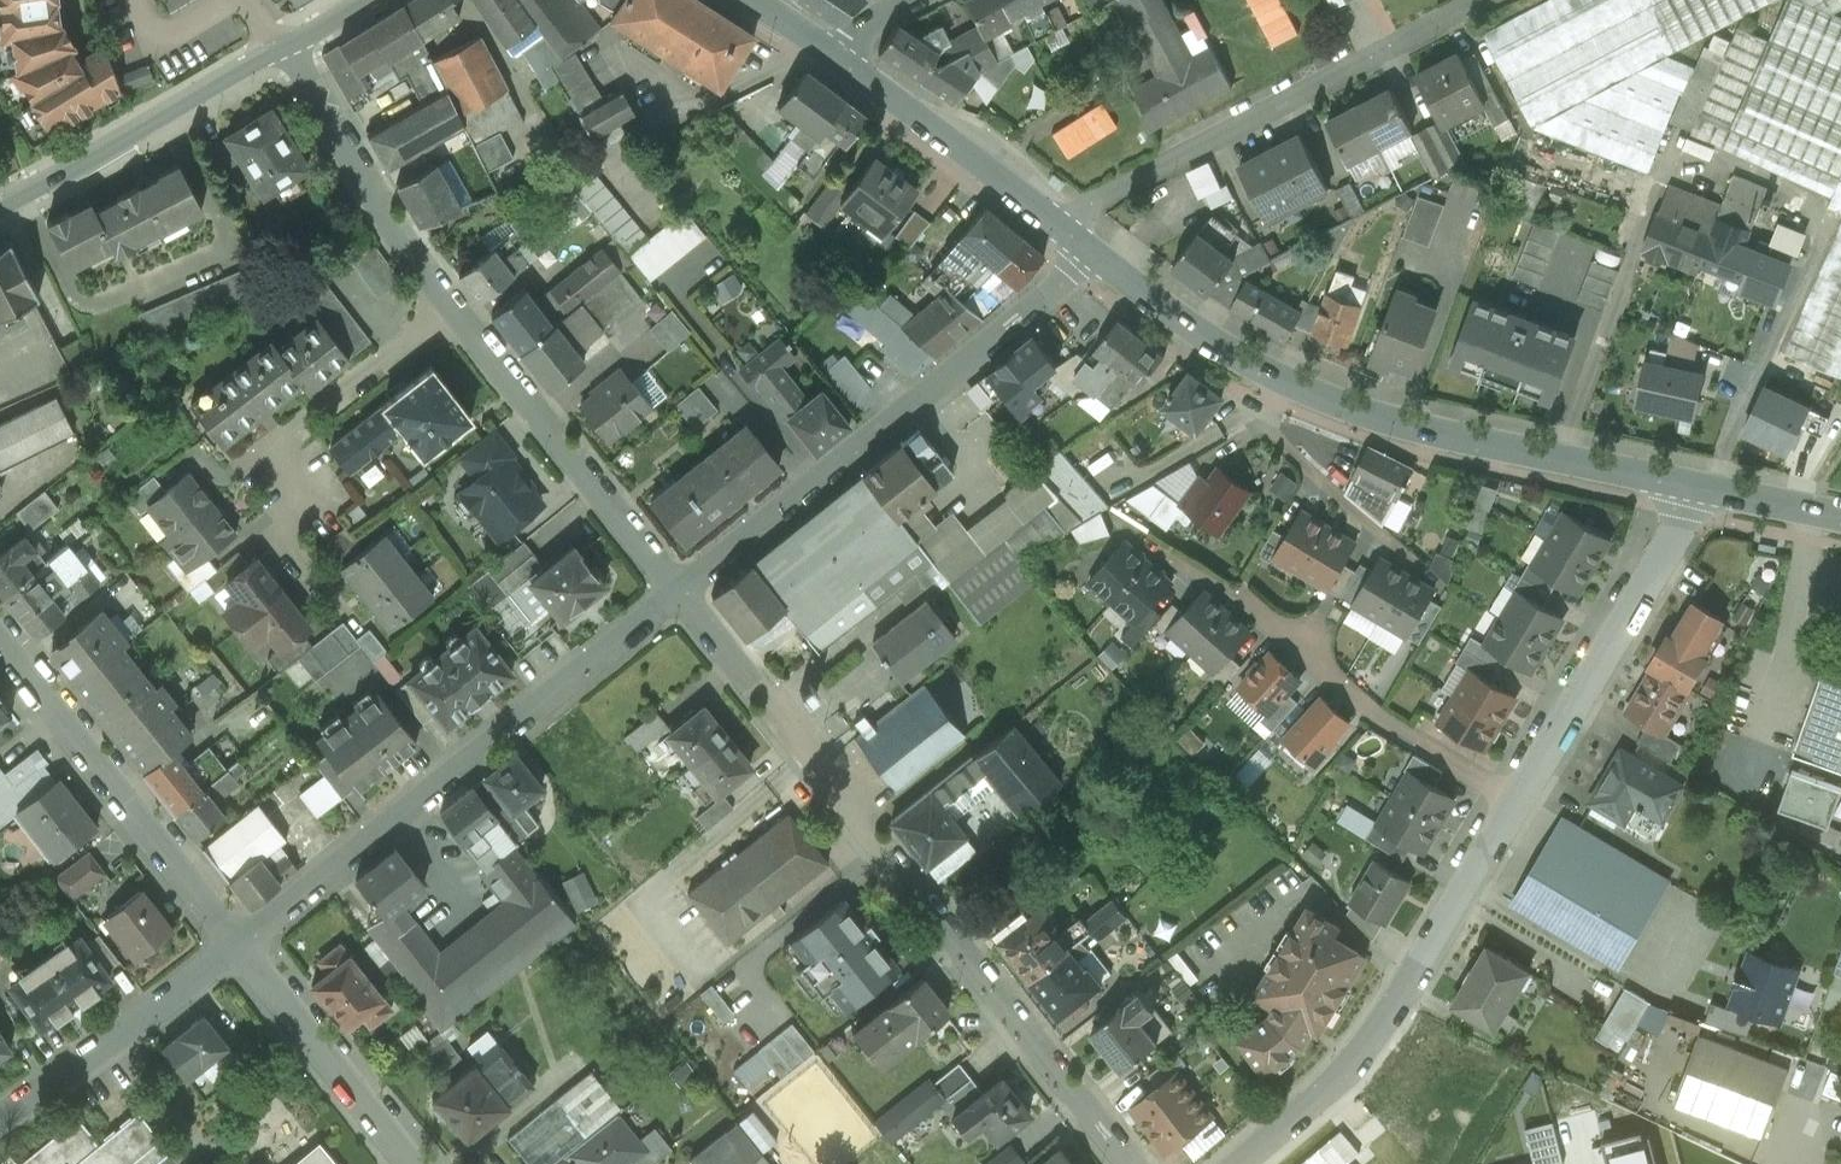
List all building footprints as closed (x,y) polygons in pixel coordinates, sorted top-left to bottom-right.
[(3,22),(0,22),(0,41),(11,39),(16,70),(8,73),(8,76),(17,90),(23,86),(31,99),(30,100),(32,103),(21,110),(21,113),(30,126),(41,119),(51,135),(114,94),(115,95),(120,91),(104,45),(78,61),(70,49),(75,47),(60,25),(56,3),(58,3),(58,0),(0,0),(0,4),(3,22)] [(293,11),(311,0),(286,0),(293,11)] [(403,4),(421,40),(459,17),(449,2),(452,0),(409,0),(403,4)] [(504,44),(535,23),(519,3),(517,0),(473,0),(504,44)] [(519,3),(535,23),(544,35),(560,58),(564,55),(563,55),(584,40),(566,16),(581,5),(578,1),(577,0),(517,0),(519,3)] [(597,2),(597,3),(616,14),(624,0),(597,0),(597,2)] [(696,0),(624,0),(616,14),(610,21),(718,91),(754,37),(696,0)] [(834,24),(864,0),(799,0),(834,24)] [(976,27),(981,37),(1012,21),(1010,17),(1038,2),(1036,0),(963,0),(976,27)] [(1163,0),(1117,0),(1148,58),(1155,55),(1164,72),(1129,91),(1150,130),(1231,87),(1210,47),(1193,56),(1163,0)] [(1484,33),(1534,128),(1649,173),(1682,90),(1684,91),(1692,73),(1694,74),(1697,68),(1670,57),(1669,57),(1778,0),(1548,0),(1484,33)] [(1670,57),(1697,68),(1694,74),(1712,82),(1698,115),(1840,179),(1840,17),(1833,14),(1840,10),(1840,0),(1778,0),(1670,57)] [(1066,3),(1046,14),(1054,31),(1075,20),(1066,3)] [(403,4),(322,56),(347,100),(393,74),(397,80),(405,76),(432,61),(421,40),(403,4)] [(599,28),(581,5),(566,16),(584,40),(599,28)] [(1046,14),(1027,24),(1036,41),(1054,31),(1046,14)] [(976,27),(948,41),(940,24),(916,38),(937,51),(944,48),(948,59),(948,60),(966,51),(977,73),(979,71),(995,63),(981,37),(976,27)] [(916,38),(897,26),(879,54),(918,80),(930,62),(937,51),(916,38)] [(544,35),(521,52),(535,73),(549,64),(550,65),(560,58),(544,35)] [(432,61),(446,89),(459,114),(506,90),(479,37),(432,61)] [(966,51),(948,60),(948,59),(938,68),(930,62),(918,80),(938,93),(951,103),(977,73),(966,51)] [(1461,52),(1418,75),(1442,120),(1445,126),(1446,125),(1487,103),(1461,52)] [(596,89),(575,53),(551,67),(573,102),(596,89)] [(995,63),(979,71),(977,73),(996,89),(1013,65),(1008,56),(995,63)] [(432,61),(405,76),(420,103),(446,89),(432,61)] [(579,116),(558,80),(559,80),(550,65),(549,64),(535,73),(534,74),(543,88),(532,94),(573,162),(600,151),(593,137),(580,115),(579,116)] [(845,101),(806,71),(778,108),(800,125),(791,137),(808,150),(845,101)] [(1684,91),(1671,122),(1691,131),(1698,115),(1712,82),(1694,74),(1692,73),(1684,91)] [(420,103),(366,134),(387,171),(464,127),(459,115),(459,114),(446,89),(420,103)] [(596,89),(573,102),(580,115),(604,102),(596,89)] [(1391,89),(1359,106),(1380,146),(1412,129),(1391,89)] [(459,114),(459,115),(464,127),(474,145),(499,132),(522,120),(506,90),(459,114)] [(580,115),(593,137),(634,114),(621,92),(604,102),(580,115)] [(808,150),(797,166),(812,178),(838,143),(844,147),(866,117),(845,101),(808,150)] [(1359,106),(1327,122),(1348,163),(1380,146),(1359,106)] [(285,128),(282,128),(271,110),(228,137),(228,138),(241,157),(250,172),(244,176),(257,196),(263,192),(264,194),(275,187),(283,200),(303,187),(295,174),(307,166),(294,147),(295,144),(296,140),(295,137),(294,133),(292,131),(290,129),(288,128),(285,128)] [(1698,115),(1691,131),(1689,134),(1835,198),(1840,184),(1840,179),(1698,115)] [(762,151),(733,120),(712,140),(742,171),(762,151)] [(1445,126),(1442,120),(1428,128),(1440,152),(1456,144),(1446,125),(1445,126)] [(1428,128),(1413,135),(1429,166),(1443,158),(1440,152),(1428,128)] [(499,132),(474,145),(487,172),(513,158),(499,132)] [(1301,136),(1239,169),(1266,220),(1329,188),(1301,136)] [(791,137),(774,162),(762,173),(778,190),(782,186),(797,166),(808,150),(791,137)] [(241,157),(228,138),(215,147),(228,166),(241,157)] [(1456,144),(1440,152),(1443,158),(1449,169),(1465,161),(1456,144)] [(762,151),(742,171),(770,199),(778,190),(762,173),(774,162),(762,151)] [(1443,158),(1429,166),(1434,176),(1449,169),(1443,158)] [(846,193),(839,203),(840,204),(860,219),(864,215),(886,231),(916,191),(872,159),(846,193)] [(435,164),(396,186),(419,226),(461,208),(435,164)] [(648,239),(587,164),(566,181),(627,256),(648,239)] [(177,165),(157,175),(158,177),(138,188),(137,186),(117,197),(118,199),(94,211),(90,203),(68,214),(67,212),(47,223),(70,268),(101,252),(100,249),(110,244),(116,255),(134,245),(133,243),(158,230),(159,232),(162,231),(161,228),(169,224),(170,226),(201,210),(177,165)] [(1766,188),(1733,176),(1722,206),(1711,233),(1712,234),(1743,247),(1761,202),(1768,205),(1771,197),(1763,195),(1766,188)] [(831,181),(805,216),(822,228),(840,204),(839,203),(846,193),(831,181)] [(1227,182),(1204,193),(1212,209),(1235,197),(1227,182)] [(1366,212),(1350,182),(1338,189),(1353,219),(1354,218),(1354,219),(1366,212)] [(778,190),(770,199),(788,218),(799,204),(782,186),(778,190)] [(1722,206),(1669,186),(1659,214),(1711,233),(1722,206)] [(685,210),(668,189),(657,197),(674,218),(685,210)] [(1445,205),(1419,195),(1403,236),(1429,246),(1445,205)] [(1021,239),(984,207),(937,262),(945,268),(971,291),(982,280),(992,269),(994,271),(1021,239)] [(517,229),(458,275),(479,302),(545,249),(545,250),(558,240),(543,222),(531,208),(512,223),(517,229)] [(914,211),(894,237),(909,248),(929,223),(914,211)] [(1711,233),(1659,214),(1644,252),(1697,272),(1700,263),(1712,234),(1711,233)] [(1213,215),(1173,267),(1209,294),(1240,278),(1262,267),(1255,254),(1251,251),(1249,243),(1238,235),(1239,235),(1213,215)] [(1353,219),(1320,236),(1335,254),(1354,219),(1354,218),(1353,219)] [(1773,374),(1833,401),(1840,383),(1840,221),(1773,374)] [(1561,233),(1535,222),(1513,278),(1539,289),(1561,233)] [(935,227),(915,251),(928,261),(948,238),(935,227)] [(662,229),(629,256),(650,282),(683,255),(662,229)] [(1759,240),(1754,252),(1743,247),(1712,234),(1700,263),(1744,282),(1741,288),(1774,302),(1795,255),(1759,240)] [(1021,239),(994,271),(992,269),(982,280),(1005,298),(1016,289),(1042,256),(1021,239)] [(33,301),(39,298),(10,243),(0,248),(0,319),(33,301)] [(1272,261),(1262,243),(1254,247),(1249,243),(1251,251),(1255,254),(1262,267),(1272,261)] [(375,246),(348,258),(377,299),(401,282),(375,246)] [(603,248),(571,273),(589,296),(597,290),(618,273),(620,271),(603,248)] [(928,261),(915,251),(909,257),(922,268),(928,261)] [(1592,261),(1577,301),(1604,311),(1619,271),(1592,261)] [(257,264),(138,316),(150,344),(271,291),(257,264)] [(971,291),(945,268),(935,279),(961,302),(971,291)] [(1360,304),(1345,298),(1353,276),(1335,270),(1327,292),(1321,307),(1313,331),(1312,332),(1346,344),(1360,304)] [(710,285),(721,300),(742,287),(731,271),(710,285)] [(316,272),(289,284),(311,312),(333,294),(316,272)] [(589,296),(571,273),(561,281),(579,304),(580,303),(589,296)] [(638,300),(618,273),(597,290),(618,316),(638,300)] [(914,317),(900,328),(934,357),(934,358),(981,319),(961,302),(935,279),(928,274),(921,283),(937,297),(914,317)] [(1240,278),(1209,294),(1230,307),(1245,281),(1240,278)] [(1296,308),(1246,279),(1245,281),(1230,307),(1230,308),(1250,321),(1249,322),(1285,343),(1295,325),(1308,302),(1302,299),(1296,308)] [(1005,298),(982,280),(971,291),(961,302),(981,319),(1005,298)] [(579,304),(561,281),(550,290),(568,313),(579,304)] [(524,290),(491,317),(519,352),(568,313),(550,290),(534,303),(524,290)] [(618,316),(597,290),(589,296),(580,303),(602,329),(618,316)] [(878,308),(858,291),(843,308),(886,344),(900,328),(914,317),(888,295),(878,308)] [(1413,295),(1401,291),(1397,294),(1372,357),(1375,364),(1384,367),(1391,364),(1413,373),(1437,309),(1415,301),(1413,295)] [(371,342),(336,298),(314,315),(317,319),(348,359),(371,342)] [(1516,315),(1475,300),(1451,363),(1552,401),(1575,337),(1535,322),(1534,323),(1515,316),(1516,315)] [(72,378),(58,351),(59,350),(33,301),(0,319),(0,410),(72,378)] [(1321,307),(1308,302),(1295,325),(1313,331),(1321,307)] [(602,329),(580,303),(579,304),(568,313),(589,340),(602,329)] [(671,310),(649,329),(667,351),(689,332),(671,310)] [(568,313),(519,352),(548,390),(583,360),(575,351),(589,340),(568,313)] [(277,350),(276,351),(301,384),(307,392),(320,382),(316,376),(326,368),(331,374),(348,360),(348,359),(317,319),(277,350)] [(1120,320),(1096,351),(1106,359),(1098,368),(1088,360),(1066,388),(1074,395),(1084,383),(1098,394),(1142,337),(1120,320)] [(900,328),(886,344),(881,349),(912,375),(934,357),(900,328)] [(1017,357),(1035,380),(1062,360),(1045,336),(1017,357)] [(1142,337),(1098,394),(1113,406),(1133,381),(1140,386),(1165,355),(1143,337),(1142,337)] [(59,350),(58,351),(72,378),(96,368),(81,339),(59,350)] [(780,339),(739,371),(753,389),(759,385),(786,418),(805,403),(778,369),(794,356),(786,347),(790,344),(787,341),(784,343),(780,339)] [(271,343),(191,406),(222,446),(242,430),(238,425),(251,414),(256,420),(269,410),(264,404),(278,393),(282,399),(301,384),(276,351),(277,350),(271,343)] [(1078,353),(1047,374),(1066,388),(1088,360),(1078,353)] [(844,356),(822,373),(849,407),(871,390),(844,356)] [(1702,375),(1646,363),(1637,404),(1693,416),(1702,375)] [(385,406),(332,448),(350,470),(403,429),(424,456),(472,419),(431,368),(384,405),(385,406)] [(620,368),(591,391),(593,395),(581,405),(608,439),(650,405),(620,368)] [(1222,398),(1190,375),(1166,407),(1163,412),(1169,416),(1172,412),(1197,430),(1222,398)] [(698,387),(675,405),(694,427),(716,410),(698,387)] [(1744,432),(1787,452),(1799,426),(1807,408),(1764,388),(1744,432)] [(849,426),(822,392),(811,400),(810,399),(805,403),(786,418),(815,454),(849,426)] [(979,392),(958,409),(995,455),(1017,437),(979,392)] [(0,427),(0,470),(74,433),(56,400),(0,427)] [(1807,408),(1799,426),(1821,436),(1830,418),(1807,408)] [(746,425),(650,502),(683,543),(778,466),(746,425)] [(951,472),(917,429),(899,444),(932,487),(951,472)] [(491,430),(457,457),(472,476),(478,477),(478,483),(507,460),(508,461),(513,457),(491,430)] [(1053,438),(1027,453),(1035,466),(1060,451),(1053,438)] [(899,444),(860,475),(895,518),(896,517),(914,502),(932,487),(899,444)] [(1411,470),(1369,449),(1346,494),(1382,525),(1385,520),(1393,525),(1404,502),(1396,498),(1411,470)] [(1061,452),(1035,468),(1086,521),(1102,511),(1110,506),(1061,452)] [(478,483),(461,496),(474,513),(488,515),(487,523),(496,535),(514,521),(522,521),(528,517),(529,509),(539,501),(508,461),(507,460),(478,483)] [(1250,492),(1217,469),(1208,481),(1202,477),(1183,503),(1169,493),(1151,516),(1168,529),(1178,516),(1189,523),(1195,515),(1220,534),(1250,492)] [(166,493),(147,508),(148,509),(169,536),(211,503),(189,475),(166,493)] [(860,475),(772,546),(808,590),(784,610),(801,631),(820,615),(840,600),(857,622),(926,568),(932,563),(896,517),(895,518),(860,475)] [(153,477),(127,498),(140,515),(148,509),(147,508),(166,493),(153,477)] [(1156,484),(1128,500),(1151,516),(1169,493),(1156,484)] [(44,491),(16,513),(31,531),(59,510),(44,491)] [(1005,542),(968,571),(914,502),(896,517),(932,563),(979,624),(1035,580),(1020,560),(1005,542)] [(169,536),(162,542),(185,572),(186,573),(206,558),(235,534),(211,503),(169,536)] [(1048,508),(1005,542),(1020,560),(1067,532),(1048,508)] [(1086,521),(1071,529),(1080,544),(1112,535),(1102,511),(1086,521)] [(1329,527),(1302,511),(1286,537),(1274,557),(1275,557),(1301,573),(1329,527)] [(1610,540),(1565,513),(1549,539),(1594,567),(1610,540)] [(1356,544),(1329,527),(1301,573),(1328,589),(1343,564),(1356,544)] [(362,550),(344,528),(333,537),(351,559),(362,550)] [(1274,530),(1259,555),(1272,562),(1275,557),(1274,557),(1286,537),(1274,530)] [(351,559),(339,568),(356,589),(400,554),(384,533),(351,559)] [(10,546),(0,555),(0,593),(3,597),(32,573),(33,574),(47,563),(25,536),(11,548),(10,546)] [(333,537),(322,546),(339,568),(351,559),(333,537)] [(1594,567),(1549,539),(1533,566),(1558,582),(1578,594),(1594,567)] [(545,569),(523,542),(501,559),(520,583),(527,578),(530,581),(545,569)] [(1125,542),(1089,581),(1113,602),(1148,563),(1125,542)] [(87,567),(68,545),(49,560),(57,569),(58,568),(69,582),(86,568),(87,567)] [(772,546),(711,596),(744,638),(747,636),(754,644),(773,629),(767,620),(782,608),(784,610),(808,590),(772,546)] [(545,569),(530,581),(527,578),(520,583),(506,595),(531,625),(552,608),(561,619),(603,585),(602,584),(604,576),(595,565),(588,566),(572,547),(545,569)] [(1757,550),(1743,582),(1764,591),(1778,559),(1757,550)] [(216,570),(204,580),(215,593),(226,584),(226,583),(248,565),(238,553),(216,570)] [(400,554),(356,589),(372,610),(416,575),(400,554)] [(206,558),(186,573),(185,572),(177,579),(188,593),(204,580),(216,570),(206,558)] [(1407,575),(1380,558),(1373,571),(1353,604),(1380,620),(1407,575)] [(501,559),(476,580),(495,603),(506,594),(506,595),(520,583),(501,559)] [(248,565),(226,583),(226,584),(239,600),(224,612),(238,629),(283,593),(256,560),(248,565)] [(1148,563),(1113,602),(1135,622),(1136,623),(1151,606),(1172,584),(1148,563)] [(1356,571),(1341,597),(1353,604),(1373,571),(1361,563),(1356,571)] [(1356,571),(1343,564),(1328,589),(1341,597),(1356,571)] [(1533,566),(1529,564),(1522,577),(1551,594),(1558,582),(1533,566)] [(51,596),(21,620),(35,637),(64,613),(58,605),(75,591),(81,599),(99,585),(86,568),(69,582),(51,596)] [(57,569),(40,582),(51,596),(69,582),(58,568),(57,569)] [(926,568),(895,593),(904,604),(935,579),(926,568)] [(1522,577),(1513,572),(1505,584),(1517,591),(1518,591),(1543,606),(1551,594),(1522,577)] [(32,573),(3,597),(21,620),(51,596),(40,582),(33,574),(32,573)] [(416,575),(372,610),(389,631),(433,596),(416,575)] [(1407,575),(1380,620),(1407,636),(1429,599),(1434,591),(1407,575)] [(1183,614),(1168,630),(1168,631),(1191,652),(1227,612),(1204,591),(1183,614)] [(1543,606),(1518,591),(1517,591),(1502,618),(1547,645),(1563,618),(1543,606)] [(283,593),(238,629),(251,646),(266,635),(279,650),(280,651),(302,633),(310,627),(283,593)] [(1442,606),(1429,599),(1407,636),(1419,644),(1442,606)] [(840,600),(820,615),(837,638),(857,622),(840,600)] [(925,602),(873,643),(882,655),(880,656),(884,661),(886,660),(897,673),(914,660),(917,664),(952,636),(925,602)] [(1162,616),(1153,626),(1164,636),(1168,631),(1168,630),(1183,614),(1173,604),(1162,616)] [(1151,606),(1136,623),(1135,622),(1121,637),(1133,648),(1153,626),(1162,616),(1151,606)] [(1693,606),(1671,642),(1667,639),(1651,665),(1654,667),(1688,687),(1703,661),(1698,657),(1719,622),(1693,606)] [(100,611),(69,635),(71,638),(52,653),(67,672),(68,671),(76,681),(120,647),(126,643),(100,611)] [(1227,612),(1191,652),(1214,672),(1215,673),(1230,656),(1250,633),(1227,612)] [(837,638),(820,615),(801,631),(818,653),(837,638)] [(1547,645),(1502,618),(1485,645),(1505,657),(1531,672),(1547,645)] [(343,622),(312,646),(313,647),(297,659),(315,681),(361,645),(356,640),(356,639),(343,622)] [(474,628),(409,680),(421,696),(421,697),(432,711),(433,711),(436,714),(446,727),(461,715),(497,686),(512,674),(499,658),(499,657),(488,643),(487,644),(474,628)] [(387,652),(369,629),(356,639),(356,640),(361,645),(374,662),(387,652)] [(302,633),(280,651),(279,650),(267,659),(279,673),(297,659),(313,647),(312,646),(302,633)] [(1485,645),(1472,636),(1464,649),(1497,669),(1505,657),(1485,645)] [(120,647),(76,681),(89,698),(87,700),(131,754),(135,751),(149,769),(171,751),(191,735),(169,707),(174,703),(158,684),(154,688),(120,647)] [(1497,669),(1464,649),(1456,662),(1470,670),(1471,670),(1491,682),(1498,669),(1497,669)] [(1272,653),(1260,665),(1259,664),(1249,674),(1251,676),(1240,688),(1267,713),(1268,714),(1288,693),(1300,679),(1272,653)] [(1230,656),(1215,673),(1214,672),(1210,677),(1221,687),(1240,666),(1230,656)] [(1688,687),(1654,667),(1627,713),(1648,725),(1664,734),(1691,689),(1688,687)] [(1491,682),(1471,670),(1470,670),(1454,697),(1500,724),(1516,697),(1491,682)] [(1831,672),(1831,671),(1822,670),(1820,678),(1793,754),(1840,771),(1840,674),(1831,672)] [(421,696),(409,680),(396,690),(423,724),(436,714),(433,711),(432,711),(421,697),(421,696)] [(923,684),(855,738),(895,790),(963,734),(923,684)] [(1288,693),(1268,714),(1267,713),(1260,720),(1272,731),(1281,722),(1298,703),(1288,693)] [(378,694),(318,741),(328,754),(355,788),(356,790),(386,767),(383,764),(388,760),(390,763),(416,743),(378,694)] [(1500,724),(1454,697),(1438,723),(1484,751),(1500,724)] [(1322,698),(1309,712),(1298,703),(1281,722),(1292,731),(1285,739),(1314,766),(1335,743),(1333,741),(1350,723),(1322,698)] [(12,714),(0,699),(0,723),(12,714)] [(703,709),(669,736),(693,765),(726,738),(703,709)] [(656,712),(626,736),(638,751),(668,727),(656,712)] [(1281,722),(1266,740),(1277,749),(1285,739),(1292,731),(1281,722)] [(1664,734),(1648,725),(1638,742),(1672,762),(1682,744),(1664,734)] [(1012,726),(971,759),(986,777),(1018,817),(1059,783),(1012,726)] [(749,766),(726,738),(693,765),(716,793),(749,766)] [(208,747),(184,767),(202,790),(227,771),(208,747)] [(1683,786),(1622,750),(1590,802),(1624,822),(1636,804),(1662,820),(1683,786)] [(149,769),(142,774),(174,814),(175,813),(202,790),(184,767),(171,751),(149,769)] [(0,777),(0,827),(18,813),(17,811),(55,782),(42,765),(45,762),(37,752),(31,757),(30,754),(4,774),(0,777)] [(355,788),(328,754),(315,764),(342,799),(355,788)] [(514,754),(484,778),(502,801),(526,831),(536,823),(521,804),(541,788),(530,774),(536,769),(525,755),(519,760),(514,754)] [(1443,772),(1414,754),(1405,770),(1409,773),(1410,771),(1435,786),(1443,772)] [(986,777),(971,759),(960,767),(975,786),(986,777)] [(238,771),(234,765),(228,770),(232,775),(238,771)] [(960,767),(891,823),(937,881),(975,851),(937,803),(946,801),(961,789),(966,794),(975,786),(960,767)] [(1794,769),(1779,808),(1828,826),(1840,791),(1840,787),(1794,769)] [(202,790),(175,813),(195,839),(225,815),(214,802),(238,783),(235,779),(236,778),(235,777),(234,778),(232,775),(228,770),(227,771),(202,790)] [(1435,786),(1410,771),(1409,773),(1394,798),(1439,825),(1455,799),(1435,786)] [(502,801),(484,778),(473,787),(491,810),(502,801)] [(94,826),(59,781),(60,780),(59,779),(55,782),(17,811),(18,813),(54,858),(52,859),(53,860),(97,827),(96,825),(94,826)] [(491,810),(473,787),(441,813),(484,867),(499,855),(512,845),(513,847),(518,844),(491,810)] [(722,796),(697,817),(707,829),(733,808),(722,796)] [(1439,825),(1394,798),(1378,824),(1377,825),(1412,846),(1423,852),(1439,825)] [(257,804),(202,849),(229,882),(261,857),(262,858),(278,845),(285,840),(257,804)] [(788,814),(687,894),(727,943),(827,863),(788,814)] [(1563,820),(1514,903),(1618,966),(1668,882),(1563,820)] [(1412,846),(1377,825),(1378,824),(1376,823),(1367,838),(1403,860),(1412,846)] [(298,870),(278,845),(262,858),(282,883),(298,870)] [(513,847),(512,845),(499,855),(515,875),(495,891),(505,903),(537,877),(513,847)] [(395,850),(356,880),(383,914),(384,915),(386,914),(398,929),(412,918),(401,902),(423,885),(395,850)] [(88,851),(54,878),(72,901),(106,874),(88,851)] [(484,867),(479,871),(487,881),(495,891),(515,875),(499,855),(484,867)] [(261,857),(229,882),(249,908),(282,883),(262,858),(261,857)] [(1410,882),(1376,861),(1351,903),(1356,905),(1385,923),(1410,882)] [(576,909),(595,900),(579,869),(560,879),(576,909)] [(493,912),(478,924),(506,959),(510,965),(515,961),(511,955),(516,951),(557,918),(565,912),(537,877),(505,903),(493,912)] [(495,891),(487,881),(476,891),(493,912),(505,903),(495,891)] [(173,929),(141,889),(118,908),(126,918),(113,929),(137,958),(173,929)] [(1085,922),(1092,931),(1121,908),(1114,900),(1085,922)] [(895,967),(842,901),(787,944),(841,1010),(895,967)] [(1374,942),(1385,923),(1356,905),(1349,916),(1374,942)] [(1308,907),(1255,995),(1275,1007),(1270,1016),(1239,1040),(1266,1074),(1303,1046),(1313,1029),(1319,1035),(1367,955),(1335,935),(1340,927),(1308,907)] [(1057,925),(1043,908),(1031,918),(1025,910),(995,933),(1005,945),(1004,946),(1016,960),(1019,963),(1028,975),(1031,979),(1082,938),(1083,939),(1092,932),(1092,931),(1085,922),(1082,917),(1059,935),(1053,928),(1057,925)] [(1121,908),(1092,931),(1092,932),(1098,939),(1127,916),(1121,908)] [(412,918),(398,929),(386,914),(384,915),(383,914),(367,927),(403,973),(409,980),(426,966),(440,954),(412,918)] [(557,918),(516,951),(526,963),(567,931),(557,918)] [(440,954),(426,966),(454,1001),(471,988),(506,959),(478,924),(440,954)] [(119,962),(98,935),(85,945),(104,973),(119,962)] [(80,938),(59,952),(56,949),(28,969),(31,972),(10,987),(40,1029),(53,1020),(56,1024),(67,1016),(66,1014),(81,1004),(82,1005),(99,993),(97,989),(109,980),(104,973),(85,945),(80,938)] [(1082,938),(1031,979),(1047,998),(1049,1003),(1053,1009),(1058,1012),(1061,1016),(1070,1008),(1076,1016),(1089,1006),(1083,998),(1102,983),(1089,966),(1086,968),(1078,959),(1091,949),(1083,939),(1082,938)] [(391,1009),(339,944),(318,961),(327,972),(311,986),(344,1027),(360,1013),(369,1025),(391,1009)] [(1487,947),(1474,970),(1473,969),(1472,971),(1473,972),(1468,980),(1467,980),(1465,982),(1466,982),(1453,1005),(1494,1029),(1504,1013),(1505,1013),(1506,1012),(1505,1011),(1511,1001),(1512,1002),(1513,1001),(1512,1000),(1518,990),(1519,991),(1520,989),(1519,988),(1529,972),(1487,947)] [(1766,957),(1750,952),(1744,970),(1739,969),(1733,986),(1738,987),(1731,1005),(1754,1013),(1779,1022),(1798,969),(1783,964),(1785,957),(1768,951),(1766,957)] [(454,1001),(426,966),(409,980),(403,973),(397,977),(441,1031),(480,1000),(471,988),(454,1001)] [(1176,993),(1163,976),(1153,984),(1166,1001),(1176,993)] [(920,980),(854,1033),(864,1046),(875,1037),(890,1056),(914,1037),(915,1038),(947,1012),(920,980)] [(1166,1001),(1153,984),(1142,992),(1155,1009),(1159,1013),(1170,1005),(1166,1001)] [(711,986),(700,995),(722,1023),(734,1014),(711,986)] [(1650,1003),(1626,988),(1596,1038),(1609,1045),(1616,1033),(1628,1040),(1650,1003)] [(1142,992),(1092,1031),(1123,1070),(1159,1042),(1141,1020),(1155,1009),(1142,992)] [(1754,1013),(1731,1005),(1730,1008),(1712,1002),(1705,1021),(1746,1036),(1754,1013)] [(203,1015),(161,1049),(186,1079),(202,1066),(227,1046),(226,1045),(203,1015)] [(814,1052),(791,1024),(780,1033),(803,1061),(814,1052)] [(474,1063),(431,1098),(433,1100),(432,1108),(440,1118),(448,1118),(466,1140),(508,1106),(508,1105),(533,1084),(500,1043),(499,1045),(488,1032),(468,1048),(478,1061),(475,1064),(474,1063)] [(10,1050),(0,1033),(0,1057),(10,1050)] [(803,1061),(780,1033),(769,1042),(791,1070),(803,1061)] [(1790,1067),(1699,1034),(1674,1103),(1765,1136),(1790,1067)] [(227,1046),(202,1066),(212,1079),(237,1059),(245,1069),(252,1064),(233,1040),(226,1045),(227,1046)] [(791,1070),(769,1042),(758,1051),(780,1079),(791,1070)] [(1149,1076),(1157,1087),(1177,1072),(1186,1065),(1177,1054),(1149,1076)] [(958,1063),(930,1086),(942,1101),(970,1078),(958,1063)] [(507,1139),(528,1163),(554,1163),(565,1154),(616,1113),(617,1113),(622,1109),(591,1071),(507,1139)] [(1157,1087),(1134,1106),(1143,1118),(1141,1119),(1150,1130),(1195,1095),(1177,1072),(1157,1087)] [(942,1101),(939,1103),(951,1119),(968,1106),(967,1105),(983,1094),(970,1078),(942,1101)] [(1013,1095),(1000,1079),(983,1094),(967,1105),(968,1106),(951,1119),(965,1137),(981,1123),(995,1141),(1001,1136),(1002,1137),(1016,1125),(1016,1124),(1030,1113),(1014,1094),(1013,1095)] [(927,1082),(876,1123),(892,1142),(939,1103),(942,1101),(930,1086),(927,1082)] [(1195,1095),(1150,1130),(1158,1141),(1160,1140),(1169,1152),(1182,1142),(1213,1117),(1195,1095)] [(20,1163),(157,1163),(171,1153),(138,1112),(133,1116),(130,1116),(121,1124),(120,1127),(117,1130),(113,1130),(104,1137),(103,1140),(98,1145),(95,1141),(78,1117),(20,1163)] [(565,1154),(573,1163),(629,1163),(636,1159),(646,1150),(638,1140),(617,1113),(616,1113),(565,1154)] [(1213,1117),(1182,1142),(1196,1159),(1227,1135),(1213,1117)] [(688,1160),(692,1163),(749,1163),(762,1154),(736,1122),(688,1160)] [(1526,1130),(1535,1163),(1560,1163),(1564,1163),(1553,1123),(1526,1130)] [(654,1127),(638,1140),(646,1150),(636,1159),(640,1163),(653,1163),(671,1149),(654,1127)] [(1348,1162),(1359,1153),(1342,1132),(1303,1163),(1350,1163),(1348,1162)] [(1641,1133),(1603,1143),(1608,1163),(1656,1163),(1649,1136),(1642,1138),(1641,1133)] [(293,1163),(334,1163),(317,1144),(293,1163)] [(1038,1163),(1073,1163),(1060,1147),(1038,1163)] [(9,1154),(0,1161),(0,1163),(17,1163),(9,1154)] [(565,1154),(554,1163),(573,1163),(565,1154)] [(749,1163),(770,1163),(762,1154),(749,1163)]
